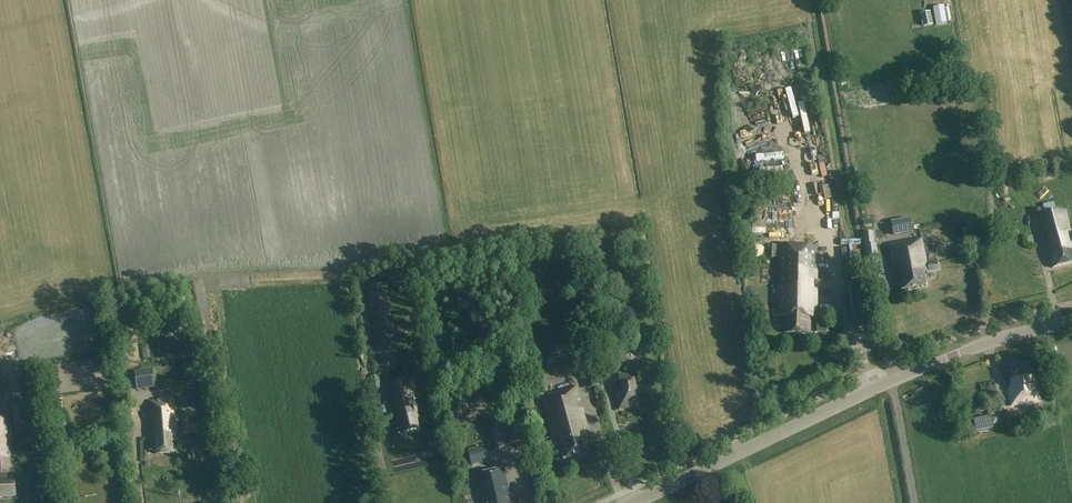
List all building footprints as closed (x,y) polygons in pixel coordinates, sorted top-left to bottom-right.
[(919,15),(922,28),(933,26),(930,13),(919,15)] [(840,186),(833,186),(835,209),(842,208),(840,186)] [(752,224),(766,224),(766,208),(752,208),(752,224)] [(1037,216),(1042,235),(1047,234),(1048,241),(1044,242),(1048,259),(1050,258),(1052,270),(1071,265),(1071,236),(1066,210),(1037,216)] [(887,221),(890,237),(910,233),(907,218),(887,221)] [(879,283),(873,233),(862,234),(868,284),(879,283)] [(923,273),(939,270),(938,263),(932,264),(932,263),(926,264),(921,239),(890,245),(894,269),(898,268),(902,291),(926,287),(923,273)] [(771,258),(777,258),(777,310),(777,319),(783,319),(783,334),(785,334),(810,335),(810,319),(816,319),(816,310),(817,310),(817,248),(817,246),(771,246),(771,258)] [(527,267),(528,276),(544,275),(543,266),(527,267)] [(173,325),(175,335),(189,332),(187,322),(173,325)] [(613,345),(614,353),(622,352),(621,344),(613,345)] [(1010,408),(1040,403),(1035,376),(1031,377),(1029,364),(1008,367),(1012,388),(1007,389),(1010,408)] [(583,369),(589,389),(599,387),(593,367),(583,369)] [(134,371),(137,391),(155,388),(152,368),(134,371)] [(432,375),(434,386),(435,386),(442,385),(440,374),(433,375),(432,375)] [(615,389),(619,410),(639,407),(633,374),(619,377),(621,388),(615,389)] [(370,377),(372,391),(380,390),(378,375),(370,377)] [(996,387),(983,389),(986,405),(999,402),(996,387)] [(577,410),(575,402),(578,401),(575,389),(541,399),(555,448),(559,447),(563,461),(589,453),(583,430),(588,429),(582,409),(577,410)] [(417,431),(412,410),(416,409),(411,390),(392,394),(398,421),(401,421),(404,434),(417,431)] [(173,453),(173,448),(172,442),(177,442),(174,401),(150,403),(151,411),(149,411),(150,423),(155,422),(155,429),(150,430),(151,444),(156,444),(157,455),(173,453)] [(14,426),(15,433),(27,432),(26,424),(34,423),(32,405),(10,408),(13,426),(14,426)] [(7,474),(14,474),(11,420),(0,421),(0,498),(16,497),(15,481),(7,481),(7,474)] [(509,446),(511,445),(522,443),(518,421),(508,423),(505,423),(509,446)] [(181,438),(203,436),(202,427),(180,429),(181,438)] [(961,432),(966,437),(972,432),(967,427),(961,432)] [(468,451),(472,465),(499,458),(496,444),(468,451)] [(504,470),(474,477),(478,495),(482,494),(483,502),(479,502),(511,502),(504,470)]
